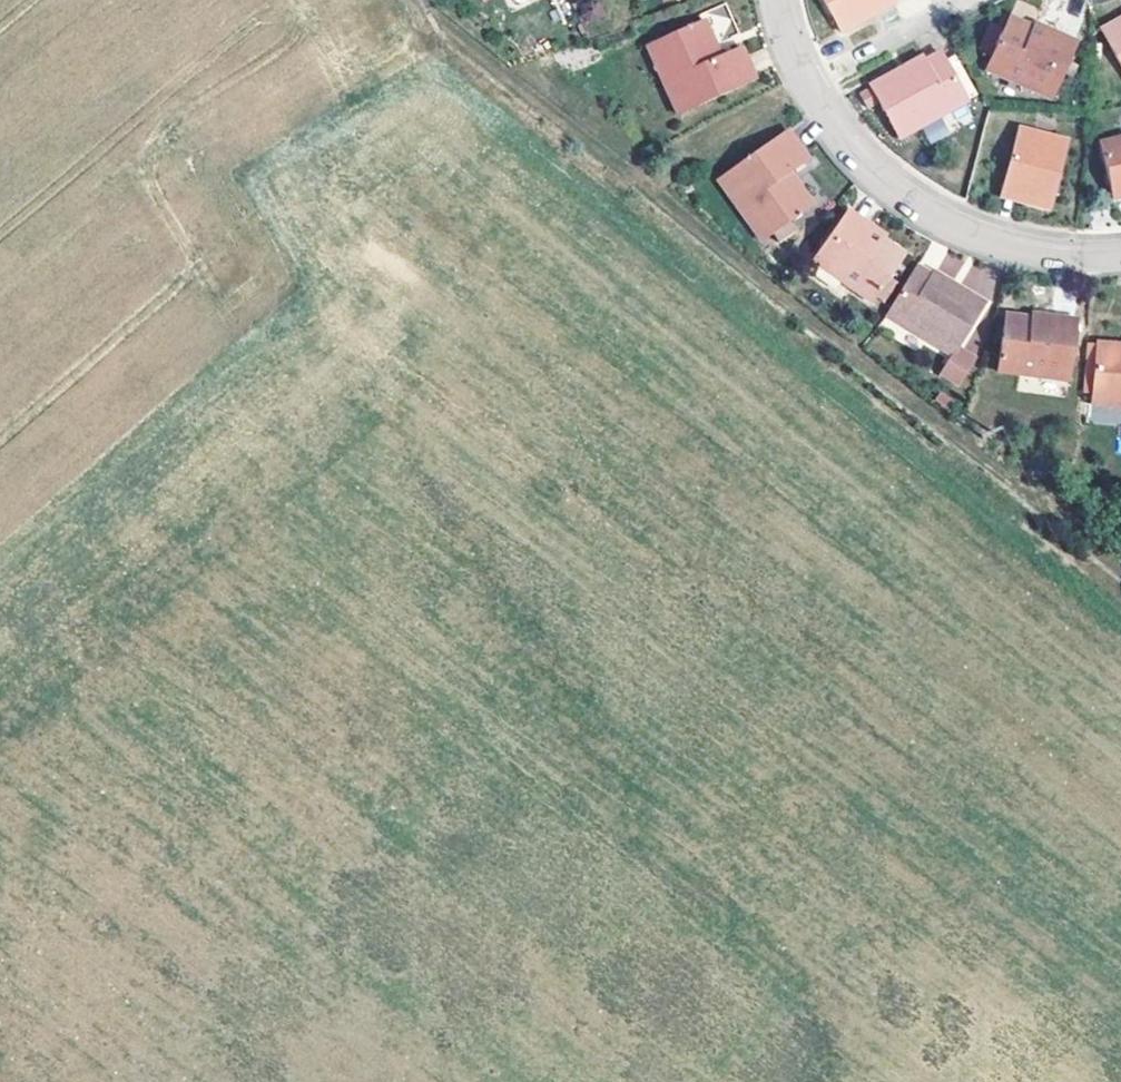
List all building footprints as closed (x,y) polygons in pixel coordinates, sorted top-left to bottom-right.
[(845,33),(873,19),(869,12),(893,0),(828,0),(845,33)] [(900,0),(893,0),(869,12),(873,19),(902,4),(900,0)] [(1061,43),(1042,33),(1017,20),(994,69),(1062,99),(1085,46),(1065,35),(1061,43)] [(678,77),(666,82),(684,118),(759,81),(742,49),(726,57),(707,21),(662,44),(678,77)] [(1061,43),(1065,35),(1046,26),(1042,33),(1061,43)] [(678,77),(662,44),(650,50),(666,82),(678,77)] [(980,103),(954,55),(939,62),(911,78),(907,71),(882,84),(912,139),(980,103)] [(936,56),(907,71),(911,78),(939,62),(936,56)] [(1029,202),(1055,212),(1076,144),(1033,130),(1014,189),(1031,195),(1029,202)] [(795,132),(727,181),(751,217),(762,210),(779,235),(822,205),(799,172),(815,160),(795,132)] [(1109,148),(1120,202),(1120,146),(1109,148)] [(1031,195),(1014,189),(1011,196),(1029,202),(1031,195)] [(769,243),(779,235),(762,210),(751,217),(769,243)] [(877,303),(909,261),(887,245),(877,238),(883,230),(858,211),(822,260),(877,303)] [(892,238),(883,230),(877,238),(887,245),(892,238)] [(938,268),(945,247),(929,242),(922,263),(938,268)] [(923,272),(891,315),(955,361),(960,354),(991,312),(962,290),(958,296),(938,283),(923,272)] [(958,296),(962,290),(942,276),(938,283),(958,296)] [(1055,323),(1056,313),(1044,311),(1043,321),(1055,323)] [(1087,318),(1056,313),(1055,323),(1043,321),(1013,317),(1006,370),(1078,381),(1087,318)] [(1107,344),(1104,392),(1120,393),(1120,345),(1107,344)] [(960,354),(955,361),(943,378),(961,392),(969,380),(973,364),(960,354)] [(1104,392),(1103,406),(1120,408),(1120,393),(1104,392)]
